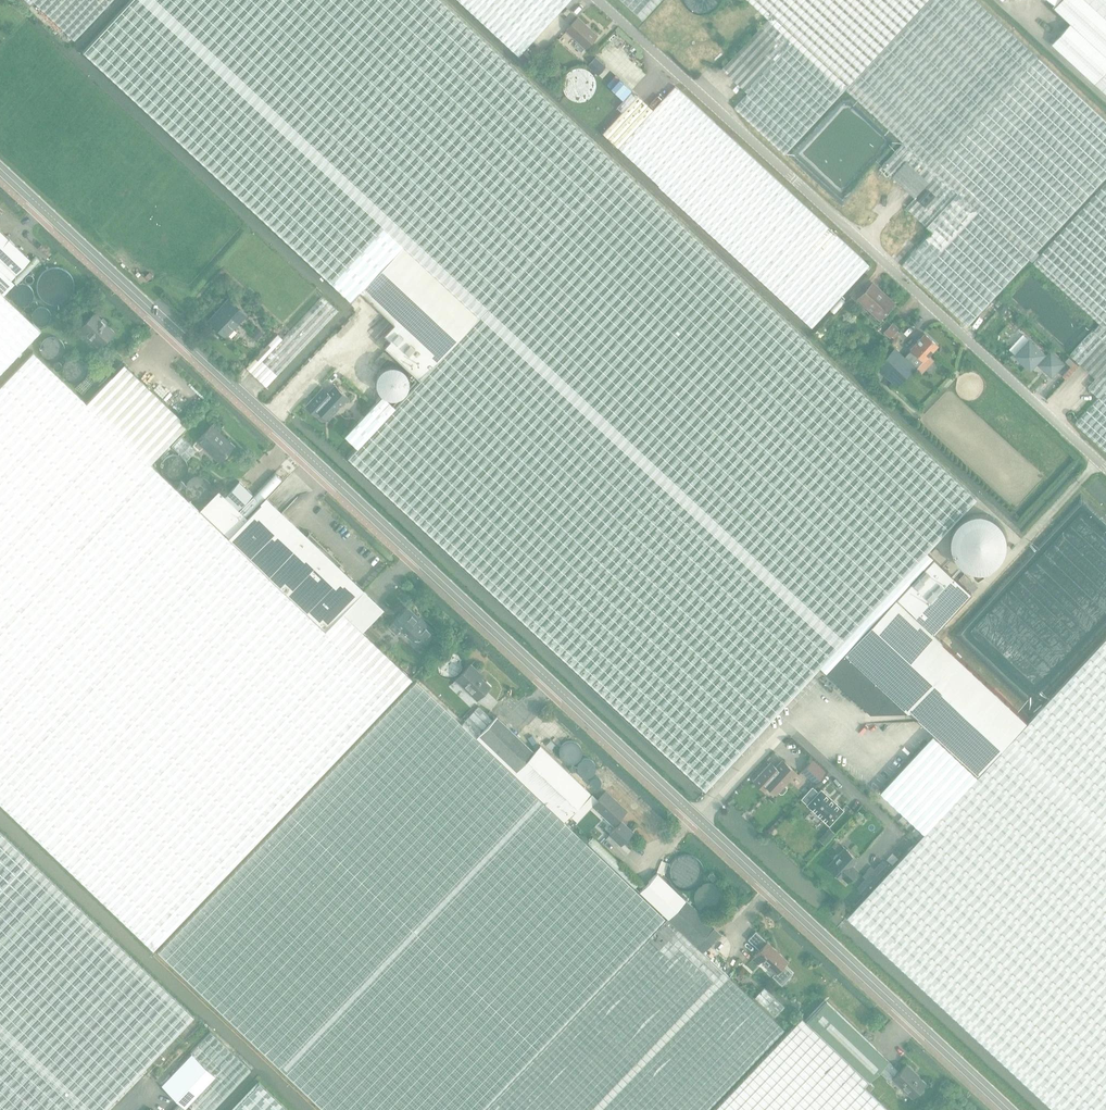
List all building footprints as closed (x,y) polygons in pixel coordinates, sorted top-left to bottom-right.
[(74,40),(112,0),(31,0),(74,40)] [(403,246),(478,315),(421,380),(388,415),(357,447),(348,457),(704,789),(976,497),(443,0),(130,0),(83,51),(351,300),(360,292),(403,246)] [(469,11),(519,57),(570,0),(458,0),(469,11)] [(643,20),(661,0),(621,0),(643,20)] [(696,14),(702,15),(709,14),(715,11),(719,7),(723,1),(723,0),(683,0),(686,6),(690,11),(696,14)] [(768,18),(761,25),(787,49),(747,92),(734,107),(777,149),(784,155),(845,88),(845,87),(925,0),(748,0),(768,18)] [(845,87),(845,88),(848,90),(904,143),(958,193),(958,194),(927,226),(932,231),(901,263),(903,265),(958,315),(966,323),(968,325),(1039,249),(1105,176),(1105,119),(1040,58),(978,0),(925,0),(845,87)] [(1053,7),(1071,23),(1053,43),(1105,92),(1105,0),(1059,0),(1055,4),(1053,7)] [(758,11),(752,18),(758,23),(764,17),(758,11)] [(578,18),(566,30),(578,41),(575,45),(582,51),(597,35),(578,18)] [(721,68),(747,92),(787,49),(761,25),(721,68)] [(588,66),(597,75),(605,66),(596,57),(588,66)] [(590,79),(590,76),(589,74),(587,69),(585,68),(582,66),(580,65),(577,65),(574,65),(572,66),(569,67),(567,68),(566,70),(564,73),(563,76),(563,78),(563,81),(563,84),(565,86),(566,88),(568,90),(571,92),(574,93),(576,93),(578,93),(582,92),(584,91),(586,89),(588,87),(589,85),(590,82),(590,79)] [(764,169),(674,86),(652,110),(617,148),(645,173),(730,252),(812,328),(868,266),(764,169)] [(621,111),(601,133),(617,148),(652,110),(632,90),(616,107),(621,111)] [(611,105),(611,102),(610,99),(607,96),(605,94),(603,93),(600,92),(598,92),(594,93),(591,94),(589,95),(586,99),(585,102),(585,105),(586,109),(587,111),(589,114),(592,116),(594,117),(597,118),(602,117),(604,116),(607,114),(609,112),(610,110),(611,108),(611,105)] [(904,143),(882,166),(897,180),(915,198),(906,207),(907,208),(924,223),(927,226),(958,194),(958,193),(904,143)] [(1099,323),(1092,330),(1105,342),(1105,181),(1087,201),(1033,261),(1099,323)] [(11,279),(30,259),(0,230),(0,268),(11,279)] [(360,292),(394,323),(385,333),(391,339),(384,346),(421,380),(478,315),(403,246),(360,292)] [(40,331),(3,295),(15,282),(11,279),(0,268),(0,373),(40,331)] [(73,287),(72,283),(71,280),(70,278),(68,275),(65,273),(63,272),(60,271),(57,270),(53,271),(50,272),(47,273),(45,275),(43,278),(41,280),(40,283),(40,286),(40,290),(41,293),(43,295),(45,298),(47,300),(50,302),(55,303),(59,303),(62,302),(65,300),(67,299),(70,296),(71,293),(72,290),(73,287)] [(149,272),(145,276),(149,280),(153,275),(149,272)] [(879,319),(892,304),(883,296),(885,294),(872,282),(857,299),(879,319)] [(33,295),(32,291),(31,288),(28,286),(25,286),(21,286),(18,288),(16,290),(15,294),(16,297),(17,300),(20,302),(23,304),(27,303),(30,301),(31,300),(32,298),(33,295)] [(338,310),(323,296),(283,339),(278,334),(246,367),(251,372),(266,387),(338,310)] [(223,307),(211,320),(226,334),(245,313),(227,297),(220,305),(223,307)] [(1003,303),(997,309),(1002,314),(1008,307),(1003,303)] [(94,314),(81,328),(94,341),(96,338),(103,344),(114,332),(94,314)] [(349,319),(345,324),(349,328),(354,323),(349,319)] [(883,332),(892,340),(900,332),(891,323),(883,332)] [(255,327),(250,334),(256,340),(262,333),(255,327)] [(346,331),(342,327),(338,332),(342,336),(346,331)] [(1096,377),(1105,367),(1105,342),(1092,330),(1071,354),(1096,377)] [(923,360),(936,346),(924,334),(911,348),(912,350),(905,357),(894,347),(876,367),(896,386),(914,367),(913,366),(921,358),(923,360)] [(1052,375),(1063,363),(1051,353),(1046,358),(1043,354),(1044,353),(1030,340),(1017,354),(1031,367),(1040,358),(1044,361),(1041,364),(1052,375)] [(35,833),(89,885),(93,890),(154,948),(300,795),(412,678),(373,641),(362,630),(343,611),(325,629),(199,511),(149,462),(87,401),(30,348),(1,378),(0,380),(0,801),(35,833)] [(384,351),(375,361),(380,366),(389,356),(384,351)] [(125,362),(87,401),(149,462),(188,422),(125,362)] [(1096,377),(1087,387),(1097,396),(1073,422),(1105,452),(1105,367),(1096,377)] [(306,405),(316,415),(319,411),(328,419),(348,397),(335,385),(328,393),(326,393),(325,394),(321,390),(323,388),(322,387),(306,405)] [(349,403),(362,415),(372,404),(355,388),(349,394),(353,398),(349,403)] [(388,415),(375,403),(344,435),(357,447),(388,415)] [(210,427),(197,440),(220,461),(235,446),(227,439),(225,441),(210,427)] [(171,445),(181,454),(190,444),(180,435),(171,445)] [(239,481),(225,496),(238,509),(252,493),(253,493),(240,480),(239,481)] [(219,491),(199,511),(325,629),(343,611),(362,630),(369,623),(383,607),(266,495),(265,496),(260,501),(261,502),(247,517),(238,509),(225,496),(219,491)] [(833,651),(819,666),(870,713),(909,711),(921,723),(934,734),(881,791),(926,833),(978,776),(1028,721),(958,655),(934,633),(958,608),(971,593),(958,581),(933,558),(840,658),(833,651)] [(407,607),(388,626),(395,633),(401,627),(405,631),(413,638),(415,640),(417,640),(419,640),(420,639),(422,638),(424,641),(428,637),(429,636),(434,631),(429,627),(418,616),(417,617),(407,607)] [(847,920),(866,938),(893,963),(920,988),(958,1024),(965,1030),(966,1032),(1040,1100),(1050,1109),(1105,1109),(1105,636),(1028,721),(978,776),(926,833),(847,920)] [(455,662),(454,657),(452,654),(448,651),(446,650),(444,650),(439,651),(436,653),(434,654),(433,657),(431,661),(432,663),(432,666),(434,670),(437,672),(439,673),(442,673),(446,673),(448,673),(451,670),(452,669),(454,666),(455,662)] [(476,699),(489,685),(475,672),(477,671),(470,664),(455,680),(476,699)] [(478,706),(468,716),(461,724),(416,682),(313,789),(241,865),(157,951),(170,963),(237,1026),(290,1076),(290,1077),(324,1109),(485,1109),(667,919),(667,918),(639,892),(638,893),(563,821),(550,808),(474,738),(482,729),(492,719),(478,706)] [(496,715),(492,719),(482,729),(474,738),(550,808),(563,821),(590,792),(539,745),(534,751),(496,715)] [(578,749),(577,746),(577,744),(574,741),(571,739),(567,739),(564,740),(562,741),(560,743),(559,746),(558,749),(559,752),(561,755),(563,757),(567,758),(571,758),(573,757),(574,756),(577,753),(577,751),(578,749)] [(800,770),(814,782),(825,770),(811,758),(800,770)] [(754,780),(764,790),(767,786),(776,794),(778,791),(780,793),(783,793),(786,789),(786,787),(784,785),(796,772),(783,760),(776,767),(773,767),(772,769),(769,765),(771,763),(770,762),(754,780)] [(812,787),(801,799),(829,825),(843,809),(821,789),(818,792),(812,787)] [(604,793),(592,805),(613,824),(613,823),(616,826),(609,834),(621,846),(634,831),(621,820),(619,823),(616,820),(626,810),(617,801),(615,803),(604,793)] [(829,827),(818,839),(824,844),(835,833),(829,827)] [(108,1109),(195,1017),(138,963),(89,916),(0,832),(0,1109),(107,1109),(108,1109)] [(834,860),(828,866),(840,878),(842,876),(847,881),(857,871),(851,865),(857,859),(845,848),(839,855),(837,855),(834,858),(834,860)] [(704,872),(704,871),(704,868),(703,865),(701,861),(699,858),(696,856),(692,854),(689,853),(685,853),(679,855),(676,856),(673,859),(671,861),(669,864),(668,868),(668,872),(669,875),(670,879),(671,882),(673,884),(676,886),(680,888),(684,889),(687,889),(690,889),(693,888),(697,886),(699,884),(701,882),(703,879),(704,875),(704,872)] [(866,878),(864,880),(872,887),(890,867),(883,860),(875,869),(866,878)] [(712,881),(712,880),(716,877),(711,872),(707,876),(712,881)] [(639,892),(667,918),(685,899),(657,873),(639,892)] [(723,898),(722,895),(722,893),(719,889),(717,887),(715,886),(712,885),(710,885),(707,885),(705,886),(700,888),(698,891),(697,893),(696,897),(696,900),(697,903),(699,907),(701,908),(703,910),(706,911),(708,911),(711,911),(714,911),(716,910),(718,908),(720,906),(722,903),(722,901),(723,898)] [(701,952),(720,933),(708,922),(704,918),(685,899),(667,918),(667,919),(701,952)] [(783,1030),(720,969),(701,952),(667,919),(485,1109),(706,1109),(783,1030)] [(783,964),(784,963),(787,960),(766,941),(755,931),(747,939),(759,949),(754,955),(755,956),(751,959),(758,965),(761,961),(774,973),(772,976),(782,985),(793,973),(783,964)] [(764,987),(755,997),(775,1016),(785,1006),(764,987)] [(889,1081),(892,1078),(899,1070),(826,1001),(806,1022),(868,1081),(878,1070),(889,1081)] [(868,1081),(806,1022),(801,1017),(712,1109),(889,1109),(869,1092),(874,1087),(868,1081)] [(194,1109),(213,1109),(251,1070),(210,1031),(190,1052),(192,1054),(215,1076),(188,1104),(194,1109)] [(184,1108),(188,1104),(215,1076),(192,1054),(161,1085),(180,1103),(179,1103),(184,1108)] [(905,1064),(899,1070),(892,1078),(912,1098),(925,1084),(917,1076),(916,1076),(911,1071),(912,1071),(905,1064)] [(259,1081),(231,1109),(288,1109),(259,1081)]
